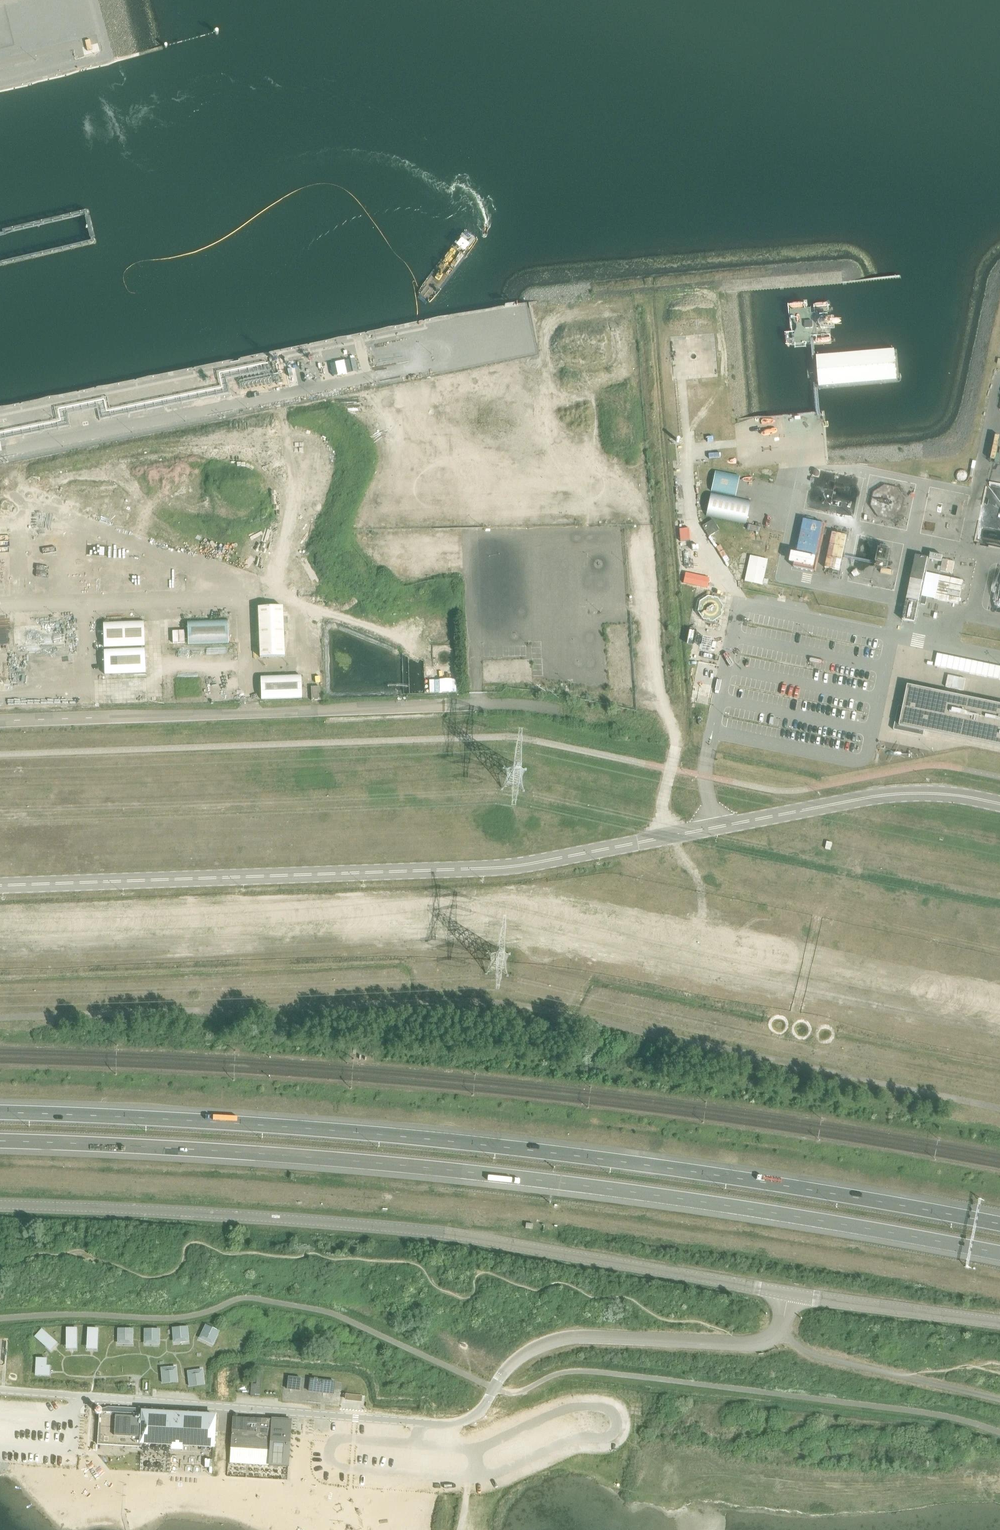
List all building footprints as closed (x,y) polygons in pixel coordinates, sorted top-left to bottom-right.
[(820,383),(897,379),(896,351),(818,355),(820,383)] [(990,463),(999,465),(999,441),(995,439),(990,463)] [(882,491),(875,489),(872,506),(877,507),(876,511),(879,512),(880,507),(895,510),(895,508),(885,506),(886,502),(898,505),(902,488),(883,484),(882,491)] [(816,510),(819,486),(808,485),(805,509),(816,510)] [(750,501),(710,492),(706,516),(745,524),(750,501)] [(825,522),(805,518),(796,566),(816,569),(825,522)] [(6,521),(7,538),(18,538),(17,521),(6,521)] [(53,525),(47,525),(42,525),(42,541),(53,541),(53,525)] [(576,528),(577,539),(593,539),(593,527),(576,528)] [(848,534),(833,530),(826,567),(841,571),(848,534)] [(889,563),(890,548),(879,548),(879,563),(889,563)] [(928,558),(916,556),(902,620),(915,623),(928,558)] [(764,587),(769,561),(751,557),(745,583),(764,587)] [(7,595),(18,595),(18,578),(7,578),(7,595)] [(260,658),(284,657),(282,607),(258,607),(260,658)] [(188,644),(228,643),(227,619),(187,620),(188,644)] [(144,646),(143,622),(103,624),(104,648),(144,646)] [(609,689),(633,688),(631,622),(606,623),(609,689)] [(144,649),(103,651),(104,675),(145,673),(144,649)] [(938,653),(936,666),(999,679),(999,665),(938,653)] [(533,658),(483,658),(483,683),(533,682),(533,658)] [(260,677),(261,699),(302,698),(301,676),(260,677)] [(310,687),(311,701),(320,700),(319,686),(310,687)] [(909,686),(904,707),(899,706),(894,730),(923,736),(924,731),(999,747),(999,705),(909,686)] [(205,1325),(203,1330),(203,1331),(204,1334),(203,1336),(206,1338),(204,1342),(206,1342),(208,1339),(211,1340),(212,1338),(215,1336),(216,1337),(218,1331),(205,1325)] [(172,1328),(173,1334),(176,1336),(177,1339),(180,1339),(180,1343),(182,1343),(181,1338),(185,1338),(184,1336),(187,1333),(187,1327),(172,1328)] [(87,1328),(87,1343),(97,1343),(97,1329),(87,1328)] [(117,1328),(117,1337),(119,1337),(120,1338),(120,1339),(129,1340),(129,1338),(131,1337),(133,1337),(133,1329),(117,1328)] [(66,1329),(66,1342),(76,1343),(76,1329),(66,1329)] [(145,1329),(145,1337),(146,1337),(148,1339),(148,1340),(156,1340),(156,1339),(157,1337),(159,1337),(159,1329),(145,1329)] [(42,1330),(35,1337),(44,1346),(51,1338),(42,1330)] [(36,1359),(35,1375),(45,1375),(46,1359),(36,1359)] [(162,1383),(177,1382),(176,1376),(173,1373),(173,1371),(170,1371),(169,1367),(168,1367),(168,1371),(165,1372),(165,1374),(162,1377),(162,1383)] [(194,1370),(194,1374),(191,1375),(191,1377),(189,1380),(188,1380),(189,1386),(204,1385),(203,1378),(202,1378),(199,1376),(199,1374),(196,1374),(195,1370),(194,1370)] [(256,1384),(251,1384),(250,1396),(259,1396),(261,1372),(257,1372),(256,1384)] [(287,1389),(299,1391),(301,1378),(288,1377),(287,1389)] [(308,1391),(332,1393),(333,1381),(309,1379),(308,1391)] [(96,1414),(99,1414),(97,1445),(141,1447),(141,1442),(171,1444),(182,1445),(212,1446),(214,1416),(143,1412),(143,1414),(142,1414),(130,1414),(130,1416),(115,1415),(116,1413),(102,1412),(102,1410),(100,1407),(97,1407),(94,1409),(94,1412),(96,1414)] [(289,1434),(290,1420),(271,1419),(257,1418),(257,1419),(232,1417),(230,1447),(270,1450),(269,1465),(285,1466),(286,1434),(289,1434)] [(230,1447),(229,1463),(269,1465),(270,1450),(230,1447)] [(170,1472),(171,1457),(160,1456),(159,1471),(170,1472)]
